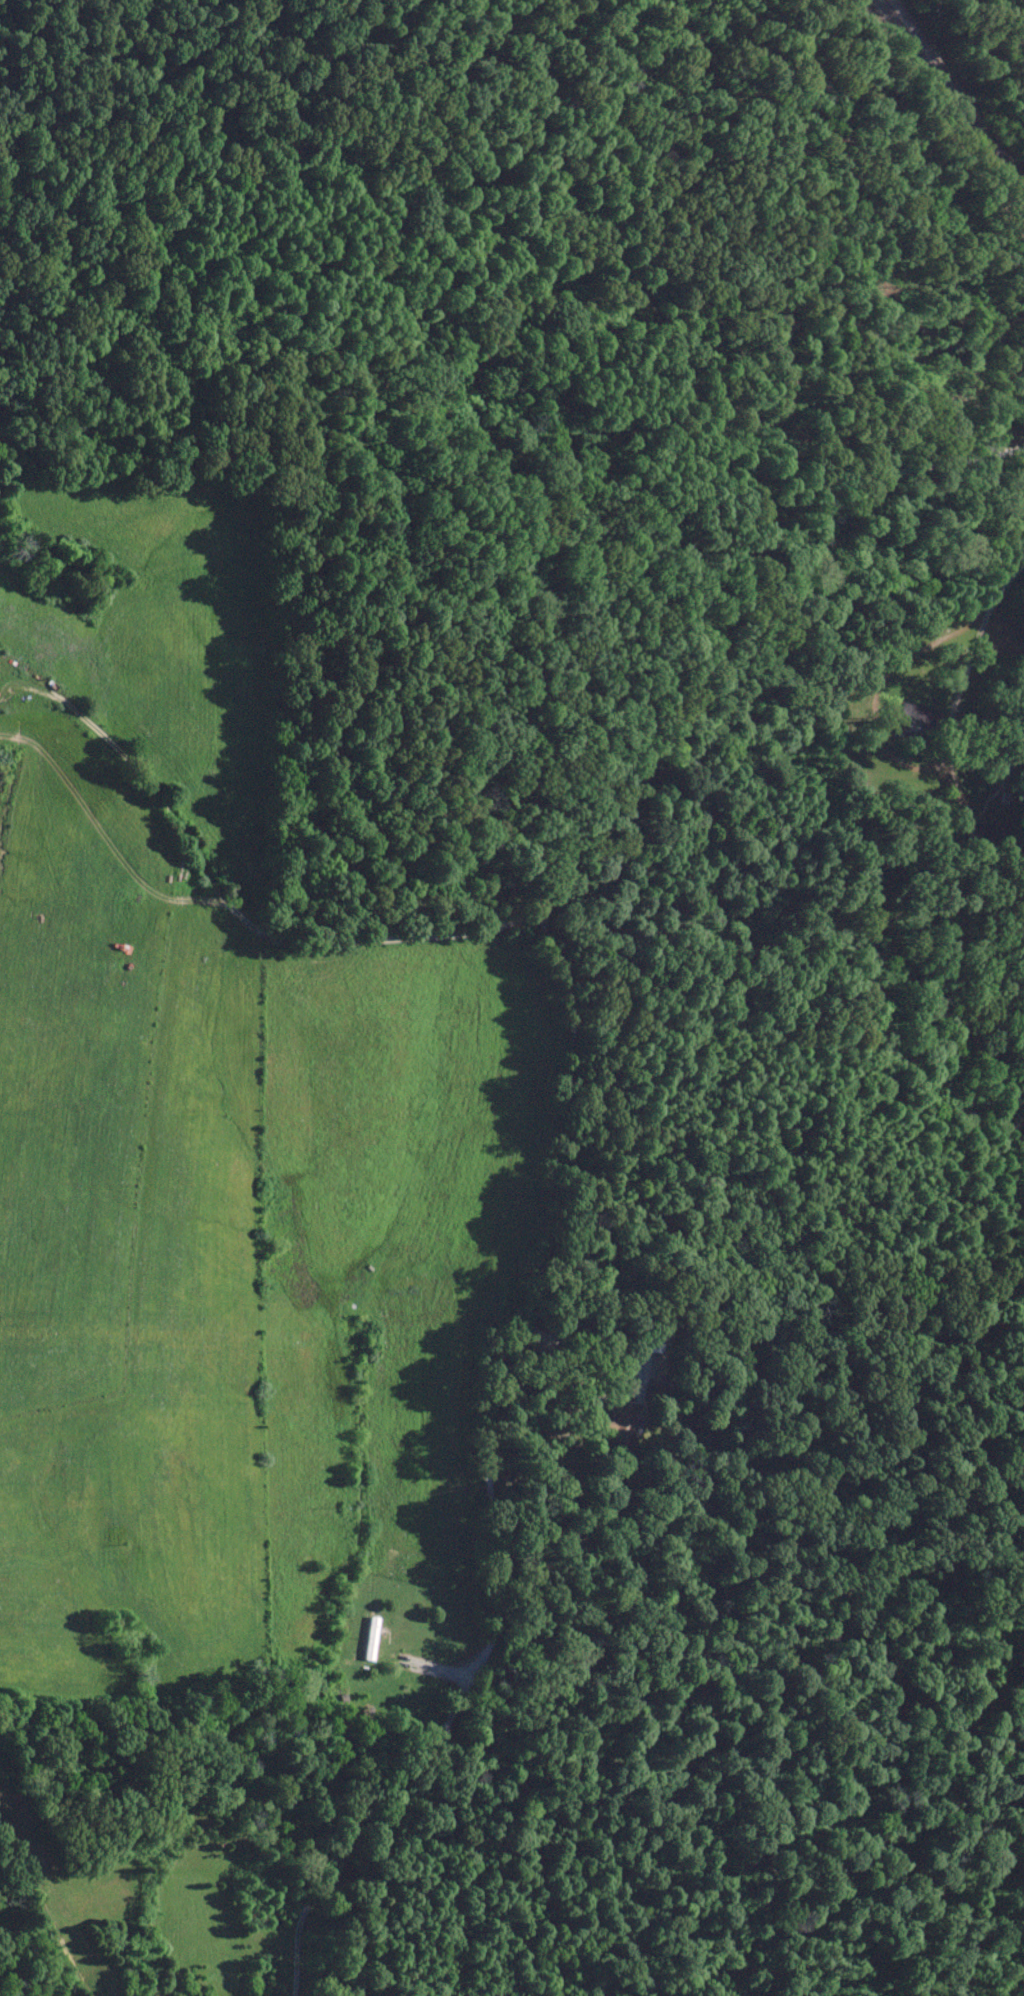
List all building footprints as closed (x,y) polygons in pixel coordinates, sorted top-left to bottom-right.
[(367,1661),(377,1661),(377,1616),(367,1616),(367,1661)]
